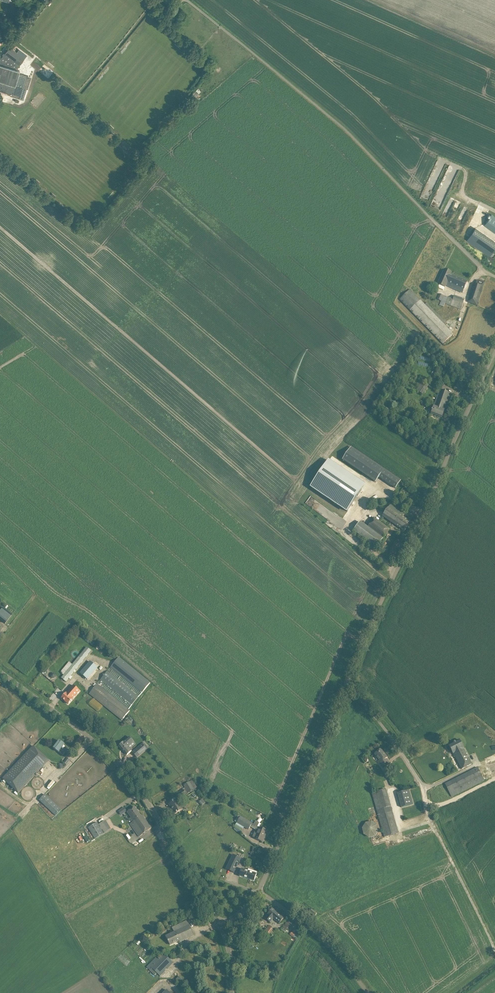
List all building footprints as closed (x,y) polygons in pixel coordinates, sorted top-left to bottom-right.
[(0,59),(0,64),(17,69),(18,67),(18,66),(20,65),(24,59),(25,58),(25,57),(17,52),(9,46),(4,53),(3,55),(0,59)] [(7,93),(10,94),(10,93),(11,93),(12,94),(15,85),(18,75),(18,74),(20,70),(17,69),(0,64),(0,91),(7,93)] [(39,72),(35,77),(44,86),(49,81),(39,72)] [(15,85),(12,94),(13,94),(13,96),(23,99),(27,88),(23,87),(25,82),(26,76),(18,74),(18,75),(15,85)] [(484,225),(494,233),(494,216),(494,217),(492,214),(484,225)] [(485,253),(490,256),(490,255),(492,253),(494,248),(494,242),(494,241),(493,243),(492,243),(485,253)] [(438,285),(444,288),(445,286),(463,293),(468,282),(450,274),(451,273),(445,270),(438,285)] [(474,284),(468,302),(477,305),(483,287),(474,284)] [(443,324),(445,322),(427,303),(425,305),(410,289),(399,299),(442,344),(453,334),(443,324)] [(461,309),(464,302),(439,294),(437,300),(441,301),(439,306),(444,307),(445,304),(461,309)] [(416,390),(423,394),(429,386),(422,381),(416,390)] [(455,389),(461,392),(465,385),(460,382),(455,389)] [(442,418),(451,394),(440,390),(431,414),(442,418)] [(351,447),(342,460),(375,483),(379,478),(395,489),(401,481),(351,447)] [(329,461),(311,488),(346,512),(365,485),(329,461)] [(383,516),(404,531),(410,522),(402,517),(404,514),(390,505),(383,516)] [(368,526),(383,538),(389,530),(374,518),(368,526)] [(376,548),(382,539),(360,522),(354,531),(376,548)] [(3,613),(9,618),(12,615),(3,607),(0,611),(0,617),(3,613)] [(64,675),(61,678),(66,682),(67,681),(69,678),(71,676),(91,651),(87,647),(72,665),(69,662),(62,672),(65,674),(64,675)] [(111,667),(142,693),(150,683),(119,657),(111,667)] [(90,662),(80,673),(87,679),(97,668),(90,662)] [(100,680),(132,705),(139,697),(107,671),(100,680)] [(130,710),(97,684),(89,694),(122,720),(130,710)] [(62,699),(68,704),(73,699),(80,691),(73,685),(62,699)] [(119,746),(127,755),(132,751),(128,747),(134,742),(130,737),(119,746)] [(449,745),(453,754),(462,769),(471,765),(463,750),(464,749),(459,740),(449,745)] [(54,749),(63,756),(65,753),(61,750),(65,745),(60,741),(54,749)] [(147,749),(143,744),(133,753),(137,758),(147,749)] [(33,746),(3,779),(19,793),(49,760),(33,746)] [(381,762),(380,764),(383,769),(388,765),(386,762),(387,761),(386,759),(388,758),(381,749),(375,754),(381,762)] [(445,784),(452,797),(484,780),(477,767),(445,784)] [(197,788),(192,780),(190,781),(183,785),(188,793),(197,788)] [(372,794),(385,837),(398,833),(386,790),(372,794)] [(397,793),(402,808),(413,804),(409,790),(397,793)] [(176,795),(178,800),(186,795),(183,791),(176,795)] [(39,801),(55,815),(61,809),(45,794),(39,801)] [(169,804),(175,814),(183,810),(177,800),(169,804)] [(127,812),(131,818),(130,819),(132,822),(130,824),(139,837),(151,828),(142,816),(141,816),(135,807),(127,812)] [(241,817),(237,823),(248,829),(250,827),(258,831),(257,833),(255,832),(253,837),(255,838),(262,841),(263,838),(264,838),(265,835),(267,831),(259,828),(252,823),(241,817)] [(88,828),(95,839),(111,829),(106,821),(99,825),(97,822),(88,828)] [(362,829),(364,835),(369,838),(375,836),(379,831),(377,825),(372,822),(366,823),(362,829)] [(227,868),(226,869),(234,873),(235,870),(233,869),(236,863),(237,860),(239,861),(240,859),(241,859),(235,856),(233,855),(227,868)] [(115,866),(120,872),(127,866),(122,860),(115,866)] [(242,869),(240,876),(254,881),(257,872),(249,869),(248,871),(242,869)] [(265,918),(271,923),(273,919),(279,924),(284,918),(272,908),(268,914),(265,918)] [(172,927),(175,932),(166,936),(170,945),(180,941),(180,942),(194,936),(190,926),(189,927),(187,921),(172,927)] [(282,928),(286,931),(292,924),(288,921),(282,928)] [(265,934),(264,935),(267,937),(272,930),(271,929),(272,927),(269,925),(264,933),(265,934)] [(168,969),(173,963),(164,955),(151,968),(160,977),(166,971),(165,970),(167,968),(168,969)]
